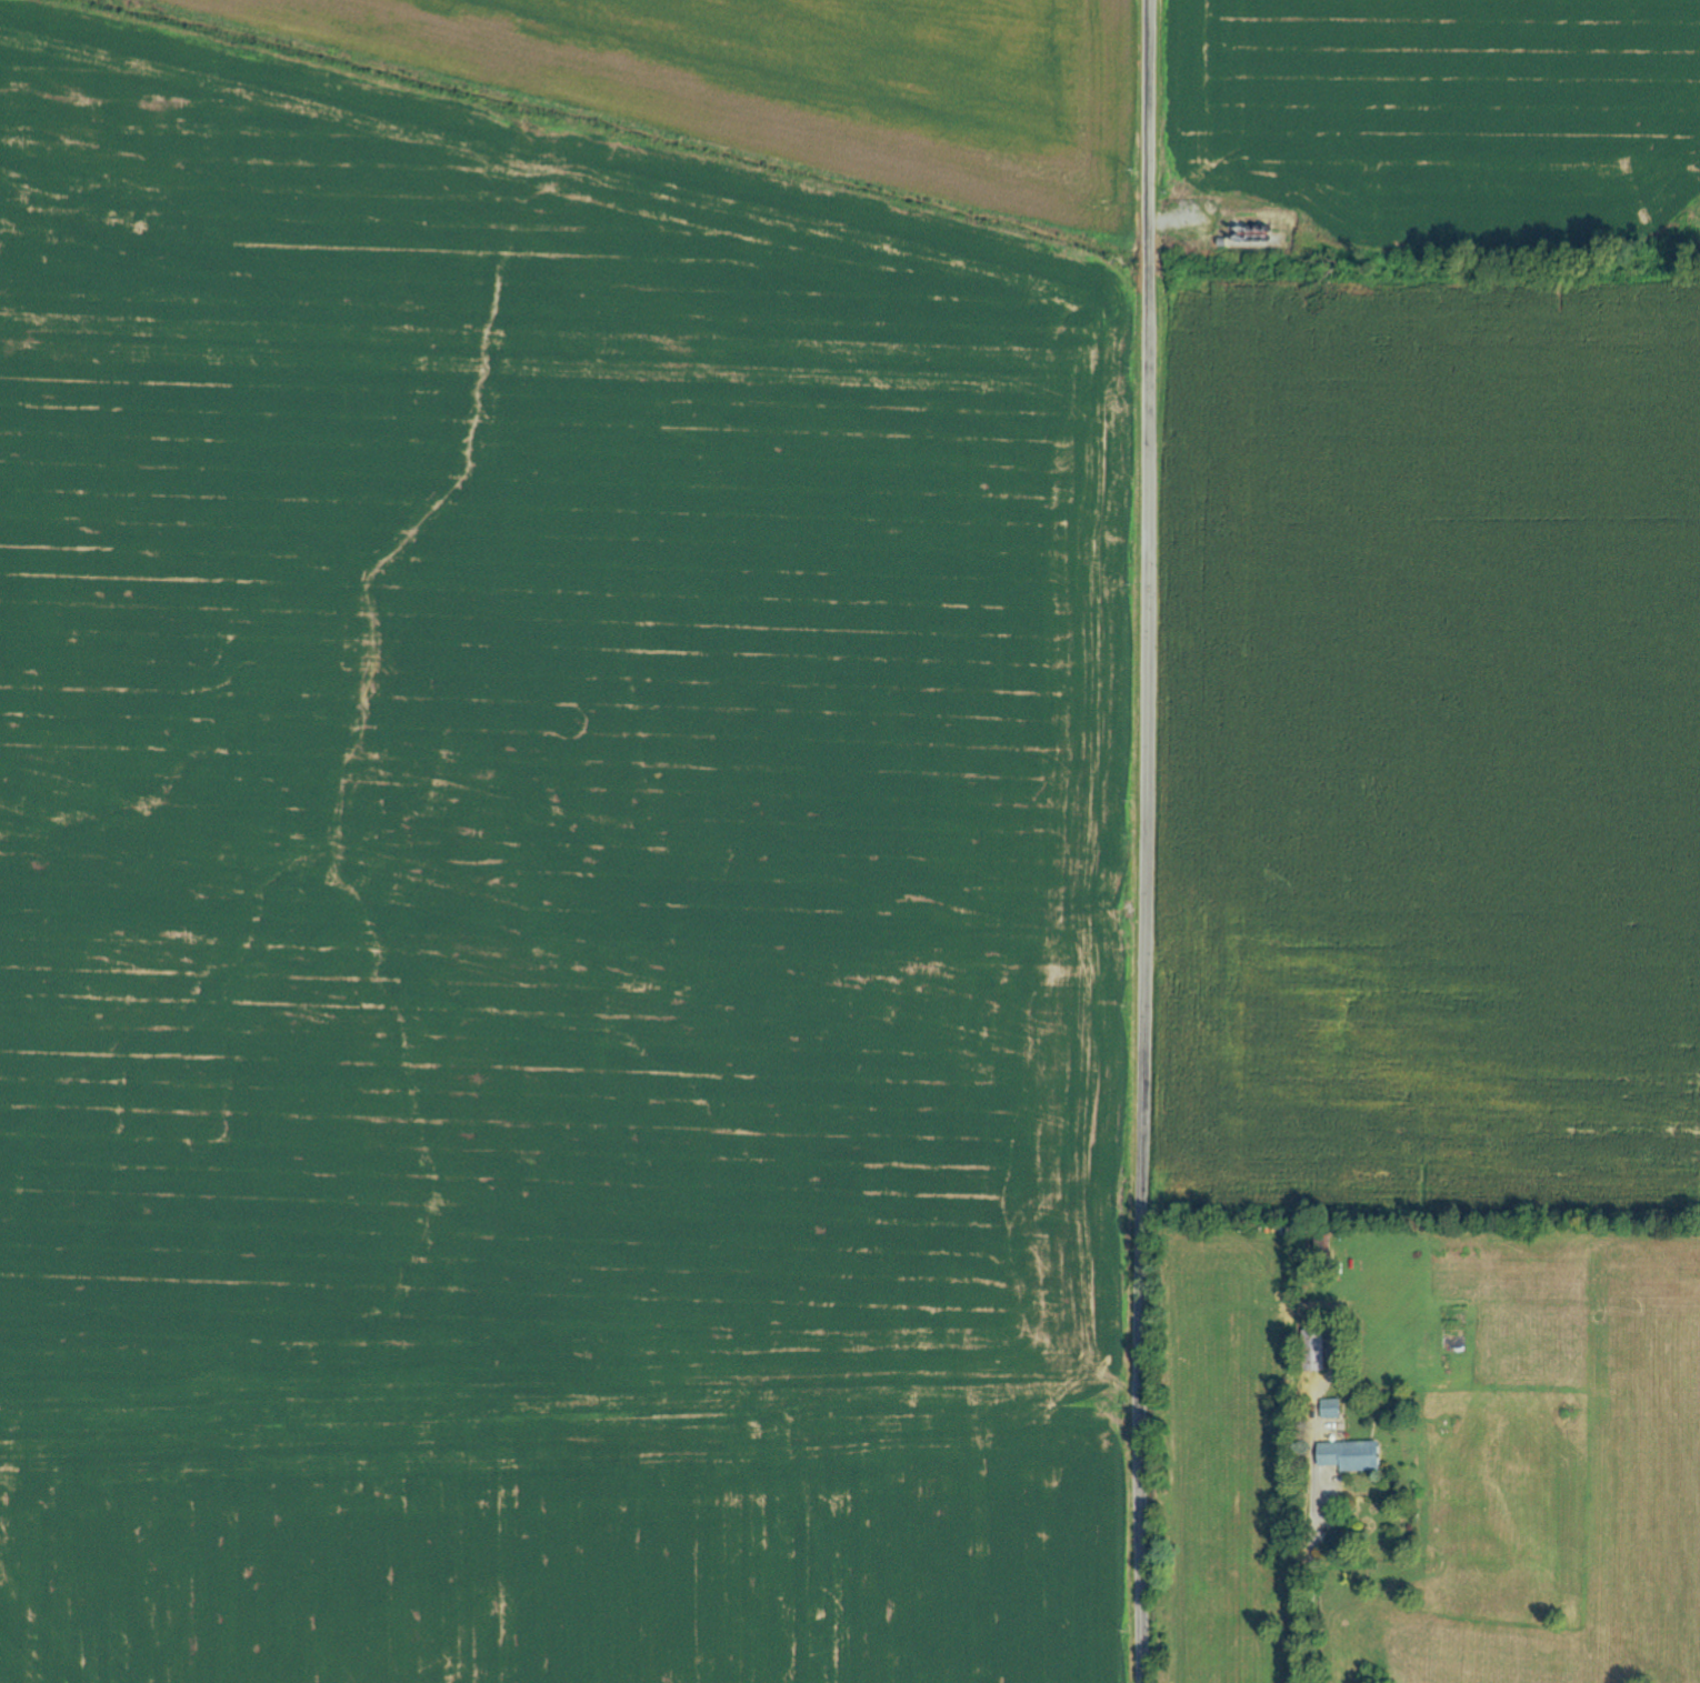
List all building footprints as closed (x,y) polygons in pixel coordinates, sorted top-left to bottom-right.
[(1301,1371),(1323,1371),(1323,1330),(1301,1330),(1301,1371)] [(1320,1418),(1338,1418),(1338,1400),(1320,1400),(1320,1418)] [(1316,1443),(1316,1467),(1338,1467),(1339,1472),(1378,1471),(1378,1443),(1316,1443)]
